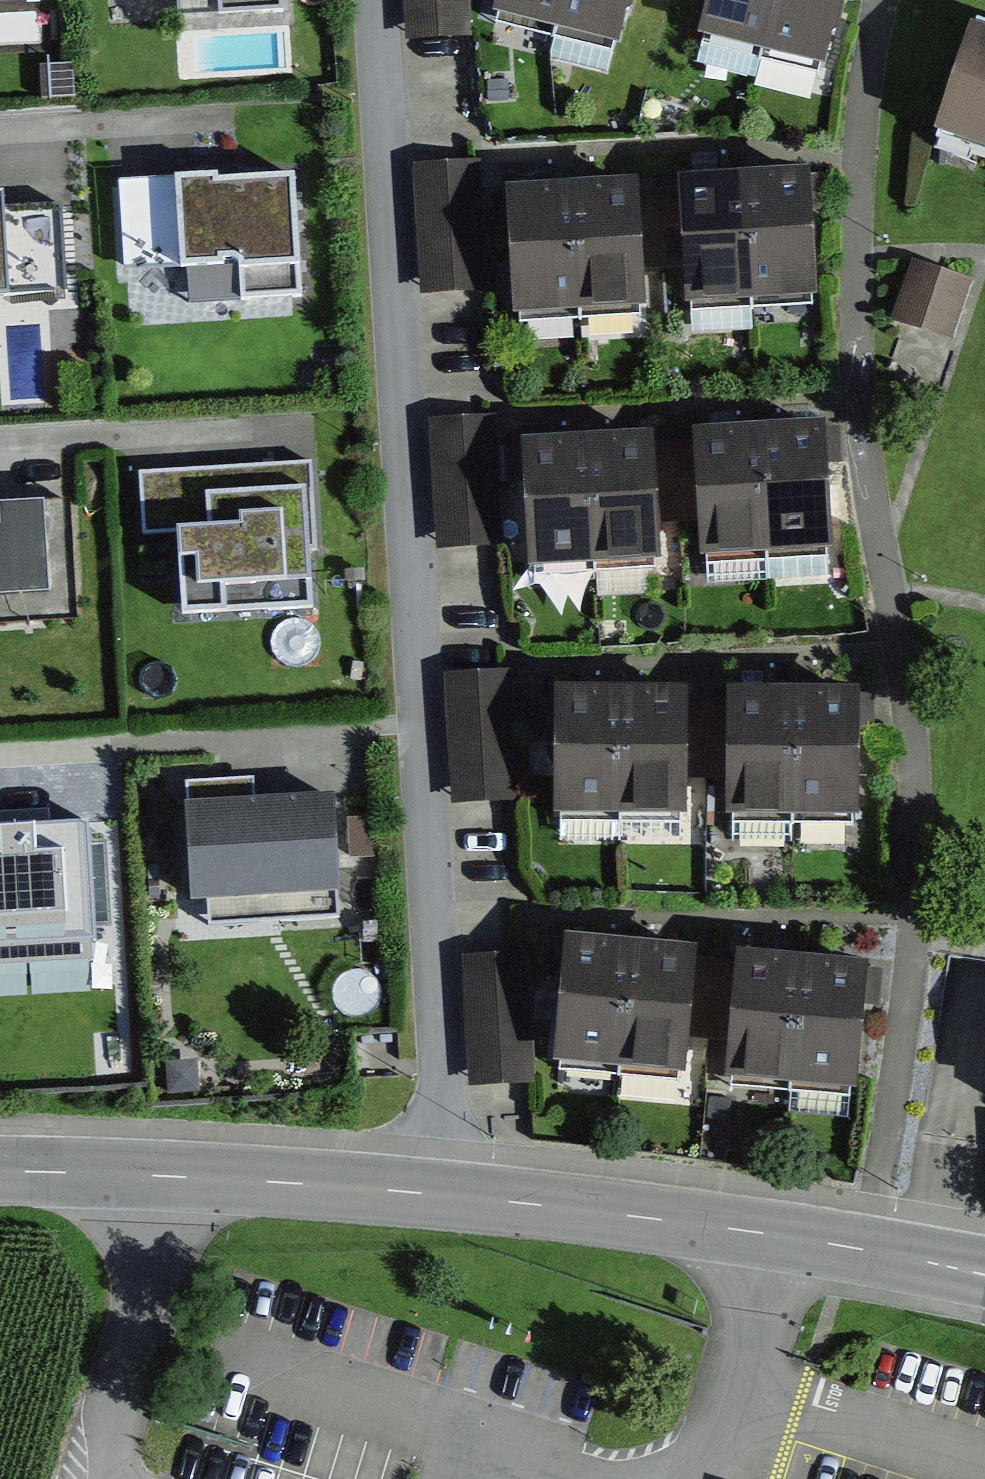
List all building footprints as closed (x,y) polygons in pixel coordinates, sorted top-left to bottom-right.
[(222,17),(280,14),(279,0),(221,0),(222,17)] [(469,0),(407,0),(410,44),(472,40),(469,0)] [(621,0),(493,0),(490,11),(611,41),(621,0)] [(836,0),(701,0),(693,36),(821,65),(836,0)] [(973,31),(937,136),(984,152),(984,35),(973,31)] [(293,165),(175,173),(182,272),(300,264),(293,165)] [(486,291),(480,165),(419,168),(425,294),(486,291)] [(815,296),(810,179),(672,185),(677,302),(815,296)] [(0,188),(0,281),(12,280),(6,188),(0,188)] [(641,304),(634,189),(502,197),(509,313),(641,304)] [(984,289),(984,288),(910,268),(896,319),(972,339),(984,289)] [(496,420),(431,424),(440,554),(506,549),(496,420)] [(833,549),(826,429),(686,438),(694,557),(833,549)] [(655,565),(649,442),(522,448),(527,571),(655,565)] [(303,461),(182,466),(189,609),(310,604),(303,461)] [(0,491),(0,595),(56,593),(52,489),(0,491)] [(516,799),(513,674),(451,676),(454,800),(516,799)] [(688,815),(688,701),(553,700),(553,815),(688,815)] [(860,815),(859,701),(724,702),(725,816),(860,815)] [(324,790),(180,796),(185,911),(329,905),(324,790)] [(684,1071),(691,961),(556,952),(548,1062),(684,1071)] [(534,1081),(530,957),(463,960),(468,1083),(534,1081)] [(856,1089),(865,977),(723,966),(714,1078),(856,1089)]
